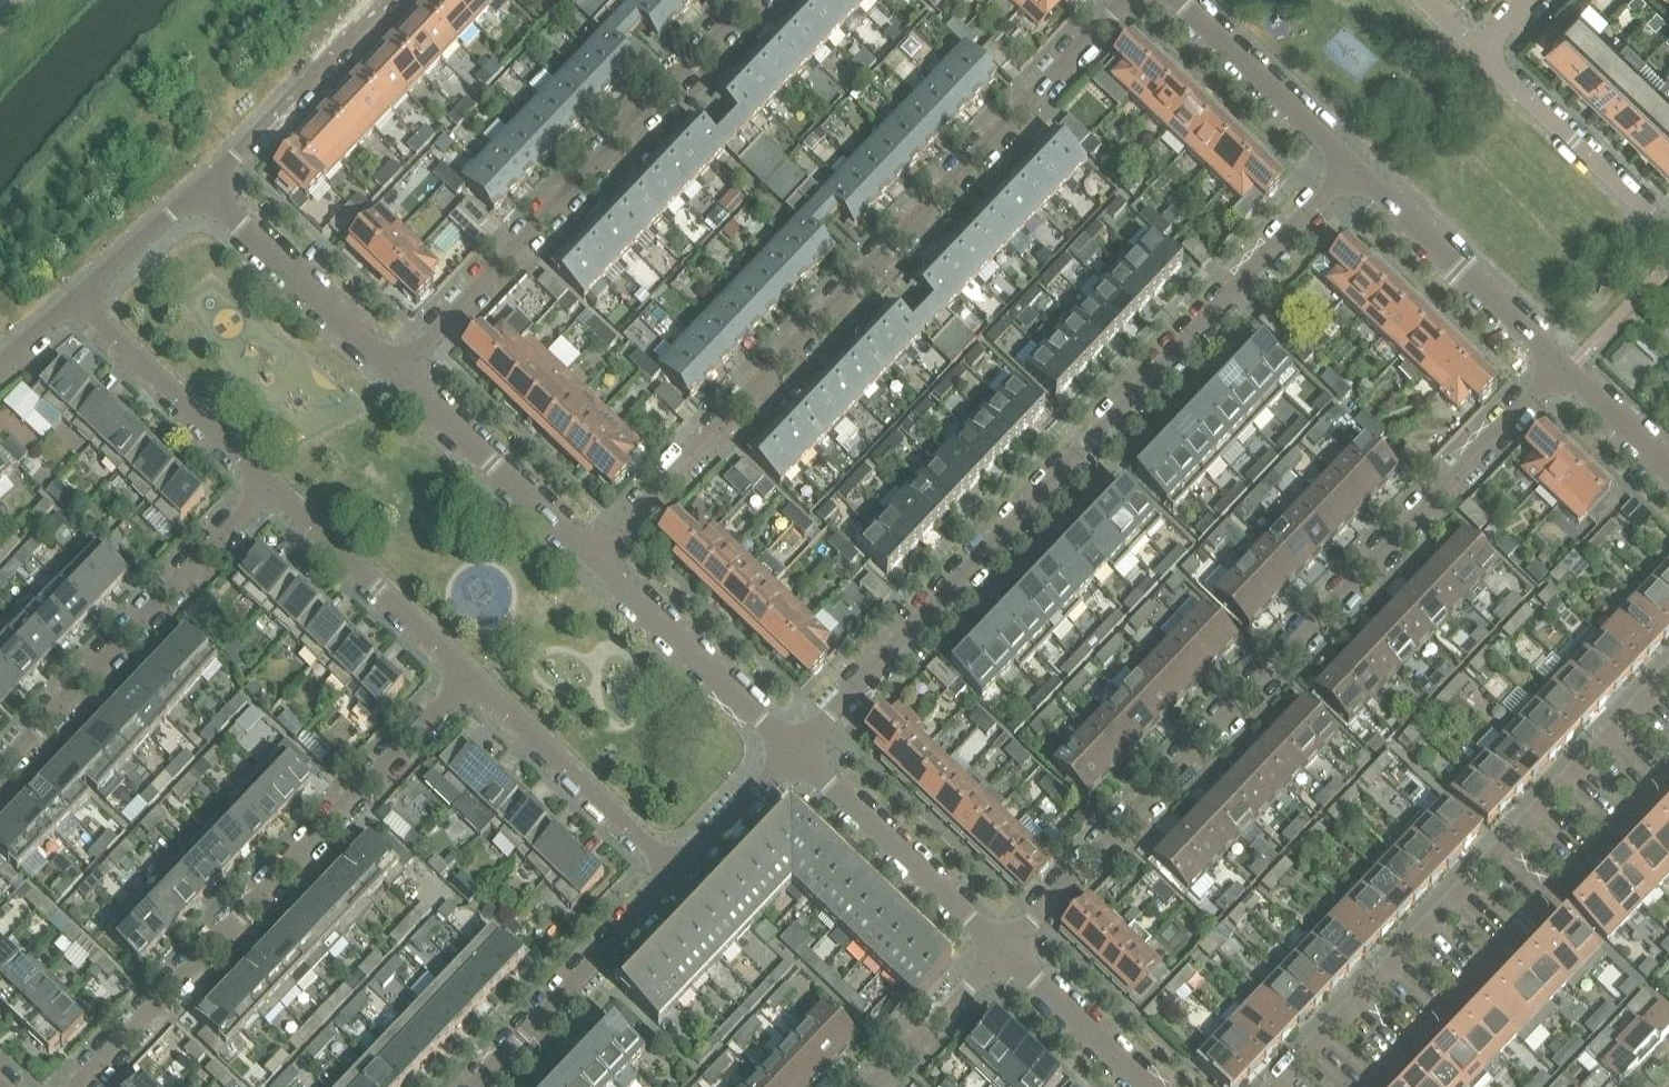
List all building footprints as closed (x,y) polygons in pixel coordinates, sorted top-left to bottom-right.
[(446,0),(435,0),(434,4),(433,7),(426,14),(457,44),(474,26),(446,0)] [(482,0),(446,0),(474,26),(489,11),(491,9),(482,0)] [(504,0),(482,0),(491,9),(489,11),(497,19),(509,5),(504,0)] [(622,51),(619,48),(641,25),(626,11),(627,10),(617,0),(579,0),(573,7),(603,35),(592,47),(584,40),(579,44),(587,52),(620,82),(636,65),(622,51)] [(650,0),(637,0),(627,10),(626,11),(641,25),(658,42),(675,25),(650,0)] [(682,0),(650,0),(675,25),(690,8),(682,0)] [(690,8),(698,0),(682,0),(690,8)] [(813,0),(809,0),(795,14),(828,44),(839,33),(847,40),(851,36),(843,28),(813,0)] [(847,0),(813,0),(843,28),(855,16),(863,24),(867,19),(859,11),(847,0)] [(859,11),(870,0),(847,0),(859,11)] [(943,0),(923,0),(934,10),(943,0)] [(1032,0),(1008,0),(1021,12),(1032,0)] [(1082,0),(1032,0),(1021,12),(1038,28),(1058,7),(1071,19),(1085,4),(1082,0)] [(1645,0),(1628,0),(1627,1),(1636,9),(1645,0)] [(1655,28),(1665,17),(1657,9),(1647,19),(1655,28)] [(1565,66),(1599,31),(1578,12),(1547,44),(1558,54),(1554,59),(1565,66)] [(457,44),(426,14),(419,22),(416,22),(411,24),(406,28),(441,61),(457,44)] [(828,44),(795,14),(779,31),(812,61),(823,49),(832,57),(836,52),(828,44)] [(957,40),(966,31),(955,20),(946,30),(957,40)] [(895,27),(886,36),(894,44),(903,35),(895,27)] [(441,61),(406,28),(402,33),(401,39),(400,42),(393,49),(424,79),(441,61)] [(812,61),(779,31),(764,47),(797,77),(808,65),(816,73),(820,68),(812,61)] [(977,41),(966,31),(957,40),(968,51),(977,41)] [(1587,82),(1618,49),(1599,31),(1565,66),(1573,77),(1577,73),(1587,82)] [(997,79),(964,48),(964,49),(955,41),(952,45),(960,53),(948,65),(980,96),(997,79)] [(1129,97),(1162,63),(1161,62),(1157,66),(1132,42),(1115,60),(1120,65),(1108,77),(1112,81),(1129,97)] [(1011,63),(991,43),(980,54),(1001,74),(1011,63)] [(797,77),(764,47),(748,63),(781,94),(792,82),(800,89),(805,85),(797,77)] [(424,79),(393,49),(386,57),(383,57),(377,59),(373,63),(408,96),(424,79)] [(1606,100),(1637,68),(1618,49),(1587,82),(1606,100)] [(620,82),(587,52),(576,64),(568,56),(564,61),(572,68),(604,98),(620,82)] [(980,96),(948,65),(940,57),(936,62),(944,70),(933,81),(964,113),(980,96)] [(495,80),(504,70),(494,61),(485,70),(495,80)] [(408,96),(373,63),(369,68),(367,73),(367,76),(360,84),(392,114),(408,96)] [(781,94),(748,63),(733,80),(765,110),(777,98),(785,106),(789,101),(781,94)] [(1148,116),(1181,81),(1180,81),(1177,85),(1170,78),(1169,72),(1166,67),(1164,65),(1162,63),(1129,97),(1148,116)] [(604,98),(572,68),(561,80),(553,72),(548,77),(556,85),(589,115),(604,98)] [(1626,119),(1657,86),(1637,68),(1606,100),(1626,119)] [(495,80),(485,70),(475,80),(485,90),(495,80)] [(964,113),(933,81),(925,74),(920,78),(928,86),(917,98),(949,129),(964,113)] [(765,110),(733,80),(716,97),(733,114),(748,128),(750,126),(761,115),(769,122),(773,118),(765,110)] [(1167,134),(1200,100),(1200,99),(1196,103),(1189,96),(1188,90),(1185,85),(1183,83),(1181,81),(1148,116),(1167,134)] [(392,114),(360,84),(353,91),(350,92),(344,94),(340,98),(375,131),(392,114)] [(589,115),(556,85),(545,96),(537,89),(533,93),(540,101),(573,131),(589,115)] [(1668,112),(1668,98),(1657,86),(1626,119),(1645,137),(1668,112)] [(949,129),(917,98),(909,90),(908,91),(905,95),(913,102),(903,113),(901,114),(933,146),(949,129)] [(375,131),(340,98),(336,102),(334,108),(334,111),(327,118),(359,148),(375,131)] [(933,146),(901,114),(903,113),(889,99),(885,104),(891,110),(878,123),(886,131),(917,162),(933,146)] [(467,119),(476,109),(466,100),(457,110),(467,119)] [(1187,153),(1220,118),(1219,117),(1215,121),(1214,120),(1208,115),(1207,109),(1205,104),(1203,102),(1200,100),(1167,134),(1187,153)] [(573,131),(540,101),(529,113),(521,105),(517,110),(525,117),(558,148),(573,131)] [(467,119),(457,110),(448,120),(457,129),(467,119)] [(1668,151),(1668,112),(1645,137),(1652,144),(1648,148),(1661,158),(1668,151)] [(786,152),(773,139),(768,144),(750,126),(748,128),(733,114),(712,136),(695,120),(678,137),(710,168),(718,176),(722,171),(714,164),(725,152),(799,222),(800,220),(815,235),(837,212),(822,198),(824,196),(782,157),(786,152)] [(558,148),(525,117),(514,129),(506,122),(501,126),(509,134),(542,164),(558,148)] [(359,148),(327,118),(320,126),(317,127),(311,129),(306,132),(342,166),(359,148)] [(1090,138),(1069,118),(1059,129),(1080,149),(1090,138)] [(1206,171),(1239,136),(1238,136),(1235,140),(1228,133),(1227,127),(1224,122),(1222,120),(1220,118),(1187,153),(1206,171)] [(886,131),(878,123),(877,124),(873,128),(881,135),(870,147),(902,178),(917,162),(886,131)] [(426,147),(436,137),(426,128),(417,137),(426,147)] [(342,166),(306,132),(303,137),(301,143),(301,146),(294,153),(326,183),(342,166)] [(542,164),(509,134),(498,146),(490,138),(486,143),(494,150),(526,180),(542,164)] [(1087,164),(1055,134),(1038,151),(1071,181),(1082,170),(1090,177),(1094,173),(1086,165),(1087,164)] [(444,156),(455,145),(446,136),(435,147),(444,156)] [(1225,189),(1255,158),(1247,151),(1246,145),(1243,140),(1241,139),(1239,136),(1206,171),(1225,189)] [(426,147),(417,137),(407,148),(417,157),(426,147)] [(710,168),(678,137),(662,153),(694,185),(702,192),(707,188),(699,180),(710,168)] [(1091,159),(1101,148),(1090,138),(1080,149),(1091,159)] [(902,178),(870,147),(862,139),(858,144),(866,152),(854,163),(886,195),(902,178)] [(526,180),(494,150),(482,162),(474,154),(470,159),(478,167),(511,197),(526,180)] [(1071,181),(1038,151),(1022,168),(1055,198),(1066,186),(1074,194),(1079,189),(1071,181)] [(326,183),(294,153),(276,172),(284,180),(274,189),(278,193),(280,196),(283,199),(287,201),(290,204),(299,194),(308,203),(326,183)] [(694,185),(662,153),(647,170),(679,201),(687,209),(691,204),(683,196),(694,185)] [(886,195),(854,163),(846,156),(842,160),(850,168),(839,180),(871,211),(886,195)] [(1282,185),(1260,164),(1255,158),(1225,189),(1242,205),(1233,215),(1244,225),(1282,185)] [(393,181),(402,172),(392,162),(383,172),(393,181)] [(1118,185),(1127,175),(1116,165),(1107,174),(1118,185)] [(444,186),(454,177),(442,166),(433,176),(444,186)] [(511,197),(478,167),(467,178),(459,171),(455,175),(463,182),(462,184),(494,214),(511,197)] [(1055,198),(1022,168),(1007,184),(1040,214),(1051,202),(1059,210),(1063,205),(1055,198)] [(679,201),(647,170),(631,186),(663,217),(671,225),(675,221),(667,213),(679,201)] [(393,181),(383,172),(374,182),(383,192),(393,181)] [(871,211),(839,180),(831,172),(826,177),(834,184),(824,196),(822,198),(837,212),(854,228),(871,211)] [(1139,186),(1127,175),(1118,185),(1129,196),(1139,186)] [(465,187),(454,177),(444,186),(456,197),(465,187)] [(1040,214),(1007,184),(991,201),(1024,231),(1035,219),(1043,227),(1048,222),(1040,214)] [(663,217),(631,186),(616,203),(647,234),(655,242),(660,237),(652,229),(663,217)] [(369,206),(360,197),(350,207),(360,216),(369,206)] [(489,219),(469,200),(458,210),(479,230),(489,219)] [(1114,220),(1127,207),(1119,200),(1107,213),(1114,220)] [(1024,231),(991,201),(975,217),(1008,247),(1019,235),(1027,243),(1032,238),(1024,231)] [(647,234),(616,203),(600,219),(632,250),(640,258),(644,253),(636,246),(647,234)] [(360,216),(350,207),(349,206),(329,226),(340,237),(360,216)] [(1160,220),(1148,209),(1139,219),(1150,230),(1160,220)] [(371,263),(400,232),(380,213),(373,221),(369,217),(355,231),(359,235),(351,244),(371,263)] [(1008,247),(975,217),(960,233),(993,264),(1004,252),(1012,259),(1016,255),(1008,247)] [(632,250),(600,219),(584,235),(616,267),(624,274),(628,270),(620,262),(632,250)] [(833,251),(819,238),(815,235),(800,220),(799,222),(788,233),(780,226),(775,230),(783,238),(816,268),(833,251)] [(1171,231),(1160,220),(1150,230),(1162,240),(1171,231)] [(733,222),(723,233),(732,242),(742,231),(733,222)] [(1104,231),(1096,224),(1084,237),(1091,244),(1104,231)] [(391,282),(420,251),(400,232),(371,263),(391,282)] [(993,264),(960,233),(944,250),(977,280),(988,268),(996,276),(1001,271),(993,264)] [(616,267),(584,235),(569,252),(600,283),(608,291),(609,290),(614,295),(617,291),(612,286),(613,286),(605,278),(616,267)] [(1091,244),(1084,237),(1071,250),(1079,257),(1091,244)] [(1182,267),(1151,237),(1135,254),(1166,284),(1182,267)] [(816,268),(783,238),(772,250),(764,242),(760,247),(768,255),(801,285),(816,268)] [(1212,259),(1192,239),(1181,250),(1202,269),(1212,259)] [(1344,302),(1377,267),(1376,267),(1372,271),(1347,247),(1330,265),(1335,269),(1323,282),(1327,286),(1344,302)] [(977,280),(944,250),(929,266),(961,296),(973,285),(981,292),(985,288),(977,280)] [(425,280),(437,267),(420,251),(391,282),(416,306),(434,288),(425,280)] [(600,283),(569,252),(552,269),(584,300),(585,299),(593,307),(597,303),(589,295),(600,283)] [(1166,284),(1135,254),(1119,271),(1150,300),(1166,284)] [(801,285),(768,255),(757,266),(748,259),(744,263),(752,271),(785,301),(801,285)] [(1069,280),(1077,272),(1075,266),(1065,256),(1053,270),(1060,277),(1063,280),(1069,280)] [(976,342),(946,313),(957,301),(965,309),(969,304),(961,296),(929,266),(912,284),(930,300),(908,323),(923,337),(921,338),(952,367),(976,342)] [(1363,321),(1396,286),(1395,285),(1392,289),(1387,284),(1385,282),(1384,277),(1381,272),(1379,270),(1377,267),(1344,302),(1363,321)] [(1048,290),(1060,277),(1053,270),(1040,283),(1048,290)] [(785,301),(752,271),(741,283),(733,275),(728,280),(737,287),(769,318),(785,301)] [(1150,300),(1119,271),(1104,287),(1135,317),(1150,300)] [(568,294),(547,274),(537,285),(558,305),(568,294)] [(1382,339),(1415,304),(1411,308),(1404,301),(1403,295),(1400,290),(1399,288),(1396,286),(1363,321),(1382,339)] [(769,318),(737,287),(725,299),(717,292),(713,296),(721,304),(754,334),(769,318)] [(1135,317),(1104,287),(1088,303),(1119,333),(1135,317)] [(1029,310),(1041,297),(1034,289),(1021,302),(1029,310)] [(569,315),(579,304),(568,294),(558,305),(569,315)] [(1016,323),(1029,310),(1021,302),(1009,316),(1016,323)] [(1119,333),(1088,303),(1072,320),(1104,349),(1119,333)] [(754,334),(721,304),(710,316),(702,308),(697,313),(705,320),(738,350),(754,334)] [(1402,357),(1435,323),(1434,322),(1430,326),(1429,324),(1424,319),(1422,314),(1420,308),(1418,307),(1415,304),(1382,339),(1402,357)] [(923,337),(908,323),(891,306),(874,324),(906,355),(914,362),(918,358),(910,350),(921,338),(923,337)] [(1289,332),(1269,312),(1258,323),(1279,343),(1289,332)] [(489,376),(528,336),(510,320),(490,342),(477,330),(463,344),(467,348),(464,351),(489,376)] [(607,331),(595,320),(586,330),(597,340),(607,331)] [(738,350),(705,320),(694,332),(686,325),(682,329),(690,337),(722,367),(738,350)] [(1104,349),(1072,320),(1057,336),(1088,366),(1104,349)] [(998,343),(1010,329),(1003,322),(990,335),(998,343)] [(1421,376),(1454,341),(1453,340),(1450,344),(1443,338),(1442,332),(1439,327),(1437,325),(1435,323),(1402,357),(1421,376)] [(906,355),(874,324),(859,340),(890,371),(898,379),(903,374),(895,366),(906,355)] [(618,341),(607,331),(597,340),(608,351),(618,341)] [(509,394),(547,355),(528,336),(489,376),(509,394)] [(1088,366),(1057,336),(1041,353),(1072,382),(1088,366)] [(722,367),(690,337),(679,349),(670,341),(666,346),(674,353),(707,383),(722,367)] [(1660,357),(1641,338),(1635,345),(1654,363),(1660,357)] [(890,371),(859,340),(843,356),(875,387),(883,395),(887,391),(879,383),(890,371)] [(1440,394),(1469,363),(1462,356),(1461,350),(1458,345),(1457,343),(1454,341),(1421,376),(1440,394)] [(1293,372),(1262,343),(1246,360),(1283,396),(1284,395),(1277,389),(1293,372)] [(1314,357),(1302,346),(1293,356),(1305,367),(1314,357)] [(973,369),(985,356),(978,348),(965,362),(973,369)] [(640,373),(650,363),(638,352),(629,362),(640,373)] [(707,383),(674,353),(663,365),(655,357),(651,362),(659,369),(658,370),(690,401),(707,383)] [(1072,382),(1041,353),(1025,370),(1056,399),(1072,382)] [(528,412),(566,373),(547,355),(509,394),(528,412)] [(875,387),(843,356),(827,373),(859,404),(867,411),(871,407),(863,399),(875,387)] [(1283,396),(1246,360),(1230,376),(1268,412),(1283,396)] [(62,422),(93,388),(64,362),(32,395),(62,422)] [(661,374),(650,363),(640,373),(651,383),(661,374)] [(1478,406),(1495,388),(1469,363),(1440,394),(1457,410),(1458,410),(1461,414),(1473,401),(1478,406)] [(954,389),(966,375),(959,368),(946,381),(954,389)] [(547,431),(586,392),(566,373),(528,412),(547,431)] [(859,404),(827,373),(812,389),(843,420),(851,428),(856,423),(848,416),(859,404)] [(1341,383),(1330,373),(1321,382),(1331,393),(1341,383)] [(1268,412),(1230,376),(1215,393),(1252,428),(1268,412)] [(954,389),(946,381),(934,394),(941,402),(954,389)] [(1045,411),(1014,382),(997,399),(1028,428),(1045,411)] [(1352,394),(1341,383),(1331,393),(1343,404),(1352,394)] [(685,405),(665,386),(654,397),(675,416),(685,405)] [(91,447),(123,413),(93,388),(62,422),(91,447)] [(843,420),(812,389),(796,406),(828,437),(836,444),(840,440),(832,432),(843,420)] [(567,449),(605,410),(586,392),(547,431),(567,449)] [(1252,428),(1215,393),(1199,409),(1236,445),(1252,428)] [(1320,415),(1332,402),(1325,395),(1312,408),(1320,415)] [(1028,428),(997,399),(982,415),(1013,445),(1028,428)] [(922,421),(935,408),(927,401),(915,414),(922,421)] [(828,437),(796,406),(780,422),(812,453),(820,461),(825,456),(817,449),(828,437)] [(1236,445),(1199,409),(1183,426),(1221,461),(1236,445)] [(586,468),(624,428),(605,410),(567,449),(586,468)] [(118,475),(150,441),(134,425),(135,424),(123,413),(91,447),(118,475)] [(910,435),(922,421),(915,414),(902,427),(910,435)] [(1365,434),(1375,424),(1364,414),(1355,424),(1365,434)] [(1013,445),(982,415),(966,432),(997,461),(1013,445)] [(1325,436),(1336,425),(1327,417),(1317,428),(1325,436)] [(1297,439),(1309,426),(1302,419),(1289,432),(1297,439)] [(812,453),(780,422),(765,439),(797,470),(805,477),(809,473),(801,465),(812,453)] [(1387,436),(1375,424),(1365,434),(1377,446),(1387,436)] [(1221,461),(1183,426),(1168,442),(1205,478),(1221,461)] [(620,466),(641,444),(624,428),(586,468),(612,492),(629,474),(620,466)] [(1325,436),(1317,428),(1306,439),(1315,447),(1325,436)] [(997,461),(966,432),(950,448),(981,478),(997,461)] [(1284,452),(1297,439),(1289,432),(1277,445),(1284,452)] [(1540,489),(1573,454),(1572,453),(1568,457),(1543,433),(1526,451),(1531,456),(1519,468),(1523,472),(1540,489)] [(904,441),(896,434),(884,447),(891,454),(904,441)] [(797,470),(765,439),(748,456),(780,487),(781,486),(789,493),(793,489),(785,482),(797,470)] [(1400,473),(1364,439),(1347,457),(1382,491),(1400,473)] [(145,503),(177,469),(150,441),(118,475),(145,503)] [(1205,478),(1168,442),(1152,458),(1190,494),(1205,478)] [(891,454),(884,447),(871,460),(879,467),(891,454)] [(981,478),(950,448),(935,464),(966,494),(981,478)] [(1265,472),(1278,459),(1270,452),(1258,465),(1265,472)] [(1292,471),(1303,460),(1294,452),(1284,463),(1292,471)] [(1559,507),(1592,472),(1591,472),(1588,475),(1581,469),(1580,463),(1577,458),(1575,456),(1573,454),(1540,489),(1559,507)] [(32,477),(41,466),(31,457),(21,467),(32,477)] [(1382,491),(1347,457),(1330,474),(1366,508),(1382,491)] [(1190,494),(1152,458),(1136,476),(1173,511),(1190,494)] [(764,481),(743,461),(733,472),(754,492),(764,481)] [(0,462),(0,487),(14,475),(0,462)] [(1282,482),(1292,471),(1284,463),(1273,474),(1282,482)] [(966,494),(935,464),(919,481),(950,510),(966,494)] [(1253,485),(1265,472),(1258,465),(1246,478),(1253,485)] [(872,474),(865,467),(852,480),(860,487),(872,474)] [(172,531),(204,498),(177,469),(145,503),(172,531)] [(1619,505),(1608,495),(1600,487),(1599,480),(1594,474),(1592,472),(1559,507),(1579,526),(1587,518),(1597,528),(1619,505)] [(1366,508),(1330,474),(1314,491),(1349,525),(1366,508)] [(847,500),(860,487),(852,480),(840,493),(847,500)] [(775,491),(764,481),(754,492),(764,502),(775,491)] [(950,510),(919,481),(904,497),(935,527),(950,510)] [(1234,505),(1247,492),(1239,485),(1227,498),(1234,505)] [(1162,523),(1125,487),(1108,504),(1145,540),(1162,523)] [(1259,506),(1270,495),(1261,487),(1251,498),(1259,506)] [(67,491),(57,503),(67,512),(78,501),(67,491)] [(1349,525),(1314,491),(1297,509),(1333,543),(1349,525)] [(935,527),(904,497),(888,514),(919,543),(935,527)] [(1222,518),(1234,505),(1227,498),(1214,511),(1222,518)] [(1249,517),(1259,506),(1251,498),(1240,509),(1249,517)] [(1629,522),(1642,509),(1633,500),(1620,514),(1629,522)] [(40,524),(53,510),(45,502),(32,516),(40,524)] [(1489,522),(1469,502),(1458,513),(1479,533),(1489,522)] [(824,524),(837,511),(830,504),(817,517),(824,524)] [(1145,540),(1108,504),(1092,521),(1130,556),(1145,540)] [(802,517),(791,506),(782,516),(793,527),(802,517)] [(1333,543),(1297,509),(1280,526),(1316,560),(1333,543)] [(56,534),(67,523),(58,514),(47,526),(56,534)] [(919,543),(888,514),(872,530),(903,560),(919,543)] [(685,562),(715,532),(698,515),(686,528),(677,520),(660,538),(685,562)] [(814,528),(802,517),(793,527),(804,537),(814,528)] [(1203,538),(1215,525),(1208,518),(1195,531),(1203,538)] [(1130,556),(1092,521),(1077,537),(1114,573),(1130,556)] [(1226,541),(1237,530),(1228,521),(1217,533),(1226,541)] [(1607,544),(1620,531),(1611,523),(1599,536),(1607,544)] [(103,532),(95,524),(89,530),(97,538),(103,532)] [(1316,560),(1280,526),(1264,543),(1300,577),(1316,560)] [(903,560),(872,530),(856,547),(887,577),(903,560)] [(704,580),(734,550),(715,532),(685,562),(704,580)] [(1216,552),(1226,541),(1217,533),(1207,543),(1216,552)] [(1499,567),(1463,533),(1446,551),(1482,585),(1499,567)] [(21,544),(12,536),(2,547),(10,555),(21,544)] [(124,546),(114,536),(108,543),(118,552),(124,546)] [(839,556),(848,547),(837,536),(828,546),(839,556)] [(1595,556),(1607,544),(1599,536),(1587,548),(1595,556)] [(1114,573),(1077,537),(1061,554),(1092,583),(1107,567),(1114,573)] [(33,558),(44,547),(35,539),(24,550),(33,558)] [(1517,550),(1506,540),(1496,550),(1508,561),(1517,550)] [(1300,577),(1264,543),(1247,561),(1283,595),(1300,577)] [(10,555),(2,547),(0,549),(0,566),(10,555)] [(859,557),(848,547),(839,556),(850,567),(859,557)] [(1175,568),(1187,554),(1180,547),(1167,561),(1175,568)] [(128,577),(97,548),(79,566),(81,568),(109,596),(110,597),(128,577)] [(23,569),(33,558),(24,550),(14,561),(23,569)] [(724,599),(754,569),(734,550),(704,580),(724,599)] [(1482,585),(1446,551),(1429,569),(1465,603),(1482,585)] [(261,612),(293,578),(264,552),(232,585),(261,612)] [(1092,583),(1061,554),(1045,570),(1083,606),(1084,605),(1077,599),(1092,583)] [(1569,575),(1582,562),(1573,554),(1561,567),(1569,575)] [(1189,579),(1200,568),(1192,560),(1181,571),(1189,579)] [(1175,568),(1167,561),(1155,574),(1162,581),(1175,568)] [(1283,595),(1247,561),(1231,578),(1266,612),(1283,595)] [(109,596),(81,568),(79,566),(61,584),(81,605),(90,615),(91,614),(92,615),(109,596)] [(1558,587),(1569,575),(1561,567),(1549,579),(1558,587)] [(743,617),(773,587),(754,569),(724,599),(743,617)] [(1465,603),(1429,569),(1413,586),(1449,620),(1465,603)] [(1083,606),(1045,570),(1030,586),(1067,622),(1083,606)] [(1668,570),(1652,587),(1668,603),(1668,570)] [(9,583),(0,575),(0,593),(9,583)] [(1174,596),(1185,584),(1176,576),(1165,587),(1174,596)] [(890,596),(870,577),(860,588),(880,607),(890,596)] [(291,637),(322,603),(293,578),(261,612),(291,637)] [(1266,612),(1231,578),(1214,596),(1249,630),(1266,612)] [(1143,600),(1156,587),(1148,580),(1136,593),(1143,600)] [(90,615),(81,605),(61,584),(43,601),(73,632),(74,632),(90,615)] [(1067,622),(1030,586),(1014,603),(1052,638),(1067,622)] [(1449,620),(1413,586),(1396,603),(1432,637),(1449,620)] [(762,636),(792,605),(773,587),(743,617),(762,636)] [(1652,587),(1636,604),(1668,636),(1668,603),(1652,587)] [(1546,609),(1558,596),(1550,588),(1537,600),(1546,609)] [(1131,613),(1143,600),(1136,593),(1124,606),(1131,613)] [(1511,614),(1522,603),(1513,594),(1503,605),(1511,614)] [(1636,604),(1629,598),(1612,615),(1619,622),(1653,654),(1668,637),(1668,636),(1636,604)] [(73,632),(43,601),(25,619),(55,650),(56,650),(73,632)] [(317,665),(349,631),(334,615),(335,614),(322,603),(291,637),(317,665)] [(1052,638),(1014,603),(999,619),(1036,655),(1052,638)] [(1432,637),(1396,603),(1380,621),(1416,655),(1432,637)] [(1148,623),(1158,612),(1150,604),(1139,615),(1148,623)] [(782,654),(811,624),(792,605),(762,636),(782,654)] [(1511,614),(1503,605),(1492,617),(1501,625),(1511,614)] [(1238,642),(1203,608),(1186,626),(1221,660),(1238,642)] [(1534,616),(1526,608),(1514,620),(1523,629),(1534,616)] [(1112,633),(1125,620),(1117,613),(1105,626),(1112,633)] [(1148,623),(1139,615),(1129,626),(1137,634),(1148,623)] [(55,650),(25,619),(7,637),(37,668),(38,668),(55,650)] [(1036,655),(999,619),(983,636),(1012,664),(1020,672),(1036,655)] [(1523,629),(1514,620),(1502,633),(1511,641),(1523,629)] [(1416,655),(1380,621),(1363,638),(1390,664),(1399,672),(1416,655)] [(1653,654),(1619,622),(1603,639),(1628,664),(1636,671),(1653,654)] [(818,655),(830,642),(811,624),(782,654),(810,681),(827,663),(818,655)] [(1100,646),(1112,633),(1105,626),(1092,639),(1100,646)] [(1221,660),(1186,626),(1169,643),(1191,664),(1205,677),(1221,660)] [(1478,648),(1489,637),(1480,629),(1470,640),(1478,648)] [(344,693),(376,659),(349,631),(317,665),(344,693)] [(218,662),(186,633),(168,652),(168,653),(180,664),(199,683),(218,662)] [(1012,664),(983,636),(967,652),(979,664),(998,682),(1013,666),(1020,672),(1012,664)] [(7,637),(0,644),(0,666),(19,686),(20,686),(37,668),(7,637)] [(1115,658),(1125,647),(1117,638),(1106,650),(1115,658)] [(1399,672),(1390,664),(1363,638),(1347,656),(1355,664),(1382,690),(1399,672)] [(1636,671),(1628,664),(1603,639),(1586,656),(1593,664),(1620,689),(1636,671)] [(1478,648),(1470,640),(1459,651),(1468,659),(1478,648)] [(1205,677),(1191,664),(1169,643),(1152,660),(1156,664),(1188,694),(1205,677)] [(1489,664),(1501,651),(1493,643),(1481,655),(1489,664)] [(1093,653),(1086,646),(1073,659),(1081,666),(1093,653)] [(1115,658),(1106,650),(1096,660),(1104,669),(1115,658)] [(1620,689),(1593,664),(1586,656),(1579,650),(1563,667),(1570,674),(1603,706),(1620,689)] [(998,682),(979,664),(967,652),(951,669),(982,699),(998,682)] [(199,683),(180,664),(168,653),(151,671),(151,672),(183,701),(199,683)] [(1477,676),(1489,664),(1481,655),(1469,668),(1477,676)] [(1382,690),(1355,664),(1347,656),(1330,673),(1366,707),(1382,690)] [(372,721),(404,688),(376,659),(344,693),(372,721)] [(1068,679),(1081,666),(1073,659),(1061,672),(1068,679)] [(1188,694),(1156,664),(1152,660),(1136,678),(1172,712),(1188,694)] [(958,682),(938,664),(936,662),(927,672),(948,692),(958,682)] [(1445,683),(1456,672),(1447,664),(1437,675),(1445,683)] [(0,666),(0,703),(2,704),(19,686),(0,666)] [(183,701),(151,672),(134,690),(166,720),(183,701)] [(1082,692),(1092,681),(1084,673),(1073,684),(1082,692)] [(1366,707),(1330,673),(1313,691),(1349,725),(1366,707)] [(1603,706),(1570,674),(1553,691),(1587,723),(1603,706)] [(1445,683),(1437,675),(1426,686),(1435,694),(1445,683)] [(1468,686),(1460,677),(1448,690),(1456,698),(1468,686)] [(1172,712),(1136,678),(1119,695),(1155,729),(1172,712)] [(1050,699),(1062,686),(1055,679),(1042,692),(1050,699)] [(957,700),(966,690),(958,682),(948,692),(957,700)] [(260,693),(251,684),(243,692),(253,701),(260,693)] [(1082,692),(1073,684),(1062,695),(1071,703),(1082,692)] [(166,720),(134,690),(117,709),(149,739),(166,720)] [(1468,709),(1456,698),(1448,690),(1431,707),(1452,727),(1468,709)] [(1587,723),(1553,691),(1537,708),(1570,740),(1587,723)] [(1037,712),(1050,699),(1042,692),(1030,705),(1037,712)] [(1155,729),(1119,695),(1103,712),(1139,747),(1155,729)] [(237,717),(248,704),(239,696),(227,708),(237,717)] [(1412,718),(1423,707),(1414,699),(1404,710),(1412,718)] [(1338,737),(1302,702),(1285,720),(1321,754),(1338,737)] [(1570,740),(1537,708),(1530,702),(1513,719),(1520,726),(1554,758),(1570,740)] [(880,762),(920,722),(901,705),(887,720),(884,717),(867,735),(879,746),(875,750),(884,758),(880,762)] [(1059,716),(1050,708),(1040,719),(1048,727),(1059,716)] [(149,739),(117,709),(100,728),(101,728),(132,758),(149,739)] [(1402,729),(1412,718),(1404,710),(1393,721),(1402,729)] [(978,730),(988,719),(979,711),(969,721),(978,730)] [(1139,747),(1103,712),(1086,730),(1122,764),(1139,747)] [(1423,733),(1435,720),(1427,712),(1415,725),(1423,733)] [(304,729),(288,714),(277,724),(294,740),(304,729)] [(219,735),(230,724),(221,715),(210,727),(219,735)] [(1015,736),(1027,723),(1020,716),(1007,729),(1015,736)] [(987,738),(997,728),(988,719),(978,730),(987,738)] [(1048,727),(1040,719),(1029,730),(1038,738),(1048,727)] [(1321,754),(1285,720),(1268,738),(1304,772),(1321,754)] [(898,779),(929,747),(912,731),(920,722),(880,762),(898,779)] [(1411,745),(1423,733),(1415,725),(1403,737),(1411,745)] [(1554,758),(1520,726),(1504,743),(1537,775),(1554,758)] [(208,746),(219,735),(210,727),(200,738),(208,746)] [(236,745),(245,735),(236,727),(227,737),(236,745)] [(132,758),(101,728),(83,746),(84,747),(115,777),(132,758)] [(1122,764),(1086,730),(1069,747),(1105,781),(1122,764)] [(1375,756),(1386,745),(1378,737),(1367,748),(1375,756)] [(1304,772),(1268,738),(1252,755),(1288,789),(1304,772)] [(301,774),(310,765),(285,742),(260,767),(296,801),(312,784),(301,774)] [(461,802),(493,768),(463,742),(424,783),(452,811),(461,802)] [(1537,775),(1504,743),(1487,761),(1521,793),(1537,775)] [(229,752),(220,744),(211,753),(220,761),(229,752)] [(1013,763),(1023,752),(1014,744),(1004,754),(1013,763)] [(115,777),(84,747),(61,771),(81,790),(91,800),(96,794),(98,796),(115,777)] [(915,796),(946,764),(929,747),(898,779),(915,796)] [(1105,781),(1069,747),(1052,765),(1088,799),(1105,781)] [(334,778),(346,764),(332,751),(320,764),(334,778)] [(184,772),(195,761),(186,752),(175,763),(184,772)] [(1022,771),(1031,761),(1023,752),(1013,763),(1022,771)] [(211,770),(220,761),(211,753),(203,762),(211,770)] [(1360,773),(1371,762),(1362,753),(1351,764),(1360,773)] [(1521,793),(1487,761),(1480,754),(1464,771),(1504,810),(1521,793)] [(1288,789),(1252,755),(1235,772),(1271,807),(1288,789)] [(1381,777),(1393,764),(1384,756),(1372,769),(1381,777)] [(174,783),(184,772),(175,763),(165,774),(174,783)] [(933,812),(963,780),(946,764),(915,796),(933,812)] [(296,801),(260,767),(245,784),(280,818),(281,817),(280,816),(296,801)] [(490,827),(522,794),(493,768),(461,802),(490,827)] [(91,800),(81,790),(61,771),(59,769),(42,788),(73,818),(91,800)] [(1369,789),(1381,777),(1372,769),(1361,781),(1369,789)] [(1504,810),(1464,771),(1446,790),(1487,828),(1504,810)] [(1271,807),(1235,772),(1219,790),(1255,824),(1271,807)] [(950,829),(988,789),(971,773),(963,780),(933,812),(950,829)] [(189,794),(198,784),(189,776),(180,786),(189,794)] [(1048,796),(1058,786),(1049,777),(1039,788),(1048,796)] [(1334,800),(1345,789),(1336,781),(1325,792),(1334,800)] [(280,818),(245,784),(229,800),(264,834),(265,833),(264,832),(280,818)] [(189,794),(180,786),(171,795),(180,803),(189,794)] [(1056,804),(1066,794),(1058,786),(1048,796),(1056,804)] [(73,818),(42,788),(41,787),(24,806),(54,836),(73,818)] [(149,808),(160,797),(151,789),(140,800),(149,808)] [(967,845),(998,813),(1005,806),(988,789),(950,829),(967,845)] [(1255,824),(1219,790),(1202,807),(1238,841),(1255,824)] [(1348,812),(1360,799),(1352,791),(1339,804),(1348,812)] [(1334,800),(1325,792),(1315,803),(1323,811),(1334,800)] [(517,855),(549,822),(533,805),(534,804),(522,794),(490,827),(517,855)] [(149,808),(140,800),(129,811),(138,820),(149,808)] [(264,834),(229,800),(228,801),(235,807),(220,822),(249,850),(248,849),(264,834)] [(1348,812),(1339,804),(1327,816),(1336,824),(1348,812)] [(1479,836),(1445,804),(1428,822),(1462,854),(1479,836)] [(54,836),(24,806),(23,805),(6,824),(37,853),(54,836)] [(383,824),(392,815),(384,807),(376,817),(383,824)] [(1238,841),(1202,807),(1186,825),(1221,859),(1238,841)] [(158,826),(166,817),(158,809),(149,818),(158,826)] [(1657,824),(1668,835),(1668,811),(1657,824)] [(1082,830),(1091,820),(1082,812),(1073,821),(1082,830)] [(985,862),(1015,830),(998,813),(967,845),(985,862)] [(658,1027),(721,962),(750,931),(791,887),(916,1005),(951,968),(790,815),(621,992),(658,1027)] [(1311,824),(1303,816),(1292,827),(1301,835),(1311,824)] [(1462,854),(1428,822),(1422,816),(1406,833),(1446,871),(1462,854)] [(158,826),(149,818),(140,828),(149,836),(158,826)] [(249,850),(220,822),(204,839),(233,867),(234,866),(233,865),(247,852),(249,850)] [(544,883),(576,849),(549,822),(517,855),(544,883)] [(6,824),(5,823),(0,828),(0,856),(17,872),(37,853),(6,824)] [(1657,824),(1640,841),(1668,869),(1668,835),(1657,824)] [(1221,859),(1186,825),(1169,842),(1205,876),(1221,859)] [(1315,846),(1327,834),(1318,826),(1306,838),(1315,846)] [(1301,835),(1292,827),(1282,838),(1290,846),(1301,835)] [(1002,879),(1033,846),(1015,830),(985,862),(1002,879)] [(233,867),(204,839),(197,832),(181,848),(218,883),(217,882),(233,867)] [(423,842),(413,832),(405,842),(415,850),(423,842)] [(118,841),(109,833),(99,844),(108,852),(118,841)] [(1446,871),(1406,833),(1389,851),(1429,889),(1446,871)] [(1020,896),(1060,854),(1042,837),(1033,846),(1002,879),(1020,896)] [(1315,846),(1306,838),(1294,851),(1303,859),(1315,846)] [(399,868),(370,839),(354,856),(383,884),(390,890),(406,874),(399,868)] [(1640,841),(1624,859),(1657,891),(1668,878),(1668,869),(1640,841)] [(126,860),(135,850),(126,842),(118,851),(126,860)] [(1205,876),(1169,842),(1152,860),(1188,894),(1205,876)] [(108,852),(99,844),(88,855),(97,863),(108,852)] [(218,883),(181,848),(165,865),(201,899),(218,883)] [(580,902),(604,878),(576,849),(544,883),(571,911),(580,902)] [(126,860),(118,851),(109,861),(117,869),(126,860)] [(1278,859),(1270,851),(1259,862),(1268,870),(1278,859)] [(1429,889),(1389,851),(1372,868),(1379,874),(1412,906),(1429,889)] [(383,884),(354,856),(340,873),(368,901),(383,884)] [(454,856),(445,865),(449,869),(458,860),(454,856)] [(445,865),(437,858),(428,867),(440,879),(449,869),(445,865)] [(1131,876),(1141,866),(1132,858),(1122,868),(1131,876)] [(1657,891),(1624,859),(1607,876),(1641,908),(1657,891)] [(1282,881),(1294,869),(1285,861),(1273,873),(1282,881)] [(1268,870),(1259,862),(1249,873),(1257,881),(1268,870)] [(201,899),(165,865),(150,881),(151,882),(186,916),(201,899)] [(6,867),(0,873),(0,878),(10,887),(18,879),(6,867)] [(73,889),(83,878),(74,869),(63,880),(73,889)] [(337,874),(324,890),(358,923),(374,907),(368,901),(340,873),(339,872),(337,874)] [(1282,881),(1273,873),(1261,886),(1270,894),(1282,881)] [(1412,906),(1379,874),(1362,891),(1396,924),(1412,906)] [(95,892),(104,883),(95,875),(87,884),(95,892)] [(1641,908),(1607,876),(1591,893),(1624,925),(1641,908)] [(73,889),(63,880),(52,892),(61,900),(73,889)] [(186,916),(151,882),(135,899),(171,933),(184,916),(185,917),(186,916)] [(1158,900),(1167,890),(1159,882),(1149,892),(1158,900)] [(86,901),(95,892),(87,884),(78,893),(86,901)] [(1235,904),(1245,893),(1237,885),(1226,896),(1235,904)] [(1396,924),(1362,891),(1356,886),(1340,903),(1346,909),(1379,941),(1396,924)] [(324,890),(323,889),(309,906),(307,905),(336,934),(343,940),(358,923),(324,890)] [(1176,898),(1167,890),(1158,900),(1166,908),(1176,898)] [(45,904),(33,892),(25,900),(37,912),(45,904)] [(1624,925),(1591,893),(1574,911),(1607,943),(1624,925)] [(1249,916),(1260,903),(1252,895),(1240,908),(1249,916)] [(1235,904),(1226,896),(1216,907),(1224,915),(1235,904)] [(171,933),(135,899),(120,915),(155,949),(169,933),(170,933),(171,933)] [(1077,950),(1108,918),(1090,900),(1059,932),(1077,950)] [(447,923),(457,912),(448,903),(438,915),(447,923)] [(57,915),(45,904),(37,912),(49,923),(57,915)] [(422,922),(431,912),(422,904),(414,914),(422,922)] [(336,934),(307,905),(306,907),(293,923),(292,922),(291,922),(321,950),(336,934)] [(494,922),(499,913),(488,907),(483,916),(494,922)] [(1249,916),(1240,908),(1228,921),(1237,929),(1249,916)] [(1379,941),(1346,909),(1329,926),(1363,958),(1379,941)] [(155,949),(120,915),(103,932),(139,966),(155,949)] [(1095,966),(1125,934),(1108,918),(1077,950),(1095,966)] [(1600,951),(1566,919),(1549,937),(1582,969),(1600,951)] [(415,929),(407,921),(398,930),(407,938),(415,929)] [(521,930),(511,921),(504,928),(513,938),(521,930)] [(291,922),(277,939),(305,966),(321,950),(291,922)] [(429,941),(440,930),(431,922),(420,933),(429,941)] [(1112,983),(1143,951),(1142,951),(1151,941),(1134,925),(1125,934),(1095,966),(1112,983)] [(788,950),(803,933),(795,926),(780,942),(788,950)] [(1363,958),(1329,926),(1313,944),(1346,976),(1363,958)] [(83,941),(81,939),(71,929),(63,938),(75,949),(83,941)] [(407,938),(398,930),(389,939),(398,947),(407,938)] [(524,961),(492,930),(474,949),(506,979),(524,961)] [(419,952),(429,941),(420,933),(410,944),(419,952)] [(814,944),(803,933),(788,950),(799,960),(814,944)] [(1218,953),(1225,945),(1212,933),(1205,941),(1218,953)] [(1346,976),(1313,944),(1306,937),(1290,955),(1330,993),(1346,976)] [(1582,969),(1549,937),(1532,955),(1566,987),(1582,969)] [(305,966),(277,939),(276,938),(274,940),(261,956),(290,983),(305,966)] [(1668,957),(1668,940),(1660,949),(1668,958),(1668,957)] [(95,952),(83,941),(75,949),(87,961),(95,952)] [(1218,953),(1205,941),(1197,949),(1210,961),(1218,953)] [(22,966),(3,947),(0,950),(0,989),(22,966)] [(506,979),(474,949),(457,967),(489,998),(506,979)] [(1130,1000),(1151,978),(1160,968),(1143,951),(1112,983),(1130,1000)] [(384,962),(376,954),(367,963),(375,971),(384,962)] [(1330,993),(1290,955),(1273,972),(1313,1010),(1330,993)] [(1566,987),(1532,955),(1516,972),(1549,1004),(1566,987)] [(290,983),(261,956),(245,971),(274,999),(290,983)] [(818,978),(827,969),(815,958),(806,967),(818,978)] [(116,972),(103,959),(95,967),(108,980),(116,972)] [(396,976),(405,967),(396,959),(386,970),(394,978),(396,976)] [(1646,981),(1658,968),(1650,960),(1638,973),(1646,981)] [(375,971),(367,963),(358,972),(367,980),(375,971)] [(780,982),(792,970),(785,964),(774,975),(780,982)] [(42,984),(22,966),(0,989),(0,1009),(10,1018),(42,984)] [(405,967),(396,976),(405,985),(414,976),(405,967)] [(489,998),(457,967),(439,986),(471,1016),(489,998)] [(1185,988),(1197,975),(1188,967),(1176,980),(1185,988)] [(838,980),(827,969),(818,978),(830,989),(838,980)] [(384,989),(394,978),(386,970),(375,981),(384,989)] [(274,999),(245,971),(244,972),(245,973),(241,977),(229,988),(258,1016),(265,1022),(280,1005),(274,999)] [(1313,1010),(1273,972),(1256,990),(1296,1028),(1313,1010)] [(1549,1004),(1516,972),(1499,989),(1533,1022),(1549,1004)] [(1140,1009),(1155,993),(1161,987),(1151,978),(1130,1000),(1140,1009)] [(1185,988),(1176,980),(1164,992),(1173,1001),(1185,988)] [(1627,1001),(1639,988),(1630,980),(1619,993),(1627,1001)] [(762,1001),(773,989),(766,983),(755,995),(762,1001)] [(29,1036),(61,1002),(42,984),(10,1018),(29,1036)] [(785,1004),(795,993),(787,985),(776,996),(785,1004)] [(353,994),(345,986),(336,996),(344,1004),(353,994)] [(471,1016),(439,986),(422,1004),(454,1035),(471,1016)] [(849,1008),(858,999),(846,987),(837,996),(849,1008)] [(258,1016),(229,988),(228,989),(229,990),(213,1004),(243,1032),(258,1016)] [(1533,1022),(1499,989),(1483,1007),(1516,1039),(1533,1022)] [(1296,1028),(1256,990),(1240,1007),(1246,1013),(1280,1045),(1296,1028)] [(1668,1036),(1668,1017),(1644,993),(1626,1012),(1642,1027),(1618,1052),(1637,1070),(1668,1036)] [(359,1015),(370,1004),(361,995),(351,1006),(359,1015)] [(751,1013),(762,1001),(755,995),(744,1006),(751,1013)] [(344,1004),(336,996),(327,1005),(335,1013),(344,1004)] [(774,1015),(785,1004),(776,996),(766,1007),(774,1015)] [(869,1010),(858,999),(849,1008),(860,1019),(869,1010)] [(62,1046),(81,1026),(84,1024),(61,1002),(29,1036),(49,1055),(60,1044),(62,1046)] [(1151,1024),(1164,1010),(1156,1002),(1143,1016),(1151,1024)] [(1605,1024),(1617,1012),(1608,1003),(1596,1016),(1605,1024)] [(243,1032),(213,1004),(197,1022),(206,1030),(197,1040),(217,1059),(243,1032)] [(454,1035),(422,1004),(404,1022),(436,1053),(454,1035)] [(359,1015),(351,1006),(340,1017),(349,1026),(359,1015)] [(859,1040),(823,1006),(806,1024),(842,1058),(859,1040)] [(1516,1039),(1483,1007),(1466,1024),(1500,1056),(1516,1039)] [(1280,1045),(1246,1013),(1230,1030),(1263,1063),(1280,1045)] [(732,1032),(744,1020),(737,1014),(726,1026),(732,1032)] [(1605,1024),(1596,1016),(1585,1028),(1593,1037),(1605,1024)] [(975,1072),(1011,1034),(994,1018),(958,1056),(975,1072)] [(313,1037),(322,1027),(313,1019),(305,1028),(313,1037)] [(752,1039),(762,1027),(754,1019),(743,1030),(752,1039)] [(436,1053),(404,1022),(387,1041),(419,1072),(436,1053)] [(645,1052),(614,1023),(598,1040),(629,1069),(645,1052)] [(842,1058),(806,1024),(789,1041),(825,1075),(842,1058)] [(1500,1056),(1466,1024),(1449,1042),(1483,1074),(1500,1056)] [(722,1043),(732,1032),(726,1026),(715,1037),(722,1043)] [(313,1037),(305,1028),(296,1038),(304,1046),(313,1037)] [(741,1050),(752,1039),(743,1030),(733,1041),(741,1050)] [(1263,1063),(1230,1030),(1213,1048),(1247,1080),(1263,1063)] [(324,1051),(335,1040),(327,1032),(316,1043),(324,1051)] [(1027,1050),(1011,1034),(975,1072),(991,1086),(992,1086),(1027,1050)] [(1618,1052),(1602,1037),(1584,1056),(1600,1071),(1585,1086),(1620,1086),(1637,1070),(1618,1052)] [(1572,1059),(1584,1046),(1575,1038),(1563,1051),(1572,1059)] [(629,1069),(598,1040),(582,1056),(613,1086),(629,1069)] [(387,1041),(369,1059),(398,1086),(404,1086),(419,1072),(387,1041)] [(789,1041),(773,1059),(803,1086),(814,1086),(825,1075),(789,1041)] [(1213,1048),(1207,1041),(1190,1058),(1189,1060),(1218,1086),(1240,1086),(1247,1080),(1213,1048)] [(1449,1042),(1433,1059),(1462,1086),(1470,1086),(1483,1074),(1449,1042)] [(314,1062),(324,1051),(316,1043),(305,1054),(314,1062)] [(205,1057),(192,1044),(184,1053),(197,1065),(205,1057)] [(699,1067),(714,1051),(708,1045),(693,1060),(699,1067)] [(1044,1066),(1027,1050),(992,1086),(1023,1086),(1044,1066)] [(1572,1059),(1563,1051),(1551,1063),(1560,1071),(1572,1059)] [(290,1060),(282,1052),(273,1061),(282,1069),(290,1060)] [(582,1056),(567,1073),(582,1086),(612,1086),(613,1086),(582,1056)] [(722,1076),(732,1065),(724,1057),(713,1068),(722,1076)] [(369,1059),(352,1078),(362,1086),(398,1086),(369,1059)] [(773,1059),(756,1076),(768,1086),(803,1086),(773,1059)] [(1433,1059),(1416,1077),(1427,1086),(1462,1086),(1433,1059)] [(282,1069),(273,1061),(264,1070),(273,1079),(282,1069)] [(217,1084),(225,1076),(213,1064),(204,1073),(217,1084)] [(1061,1082),(1044,1066),(1023,1086),(1056,1086),(1061,1082)] [(713,1068),(703,1079),(711,1086),(712,1086),(722,1076),(713,1068)] [(300,1077),(291,1069),(281,1080),(288,1086),(291,1086),(300,1077)] [(567,1073),(553,1086),(582,1086),(567,1073)] [(1551,1081),(1542,1073),(1530,1085),(1532,1086),(1545,1086),(1551,1081)] [(225,1076),(217,1084),(219,1086),(237,1086),(225,1076)] [(756,1076),(746,1086),(768,1086),(756,1076)] [(1416,1077),(1406,1086),(1427,1086),(1416,1077)] [(352,1078),(343,1086),(362,1086),(352,1078)]
